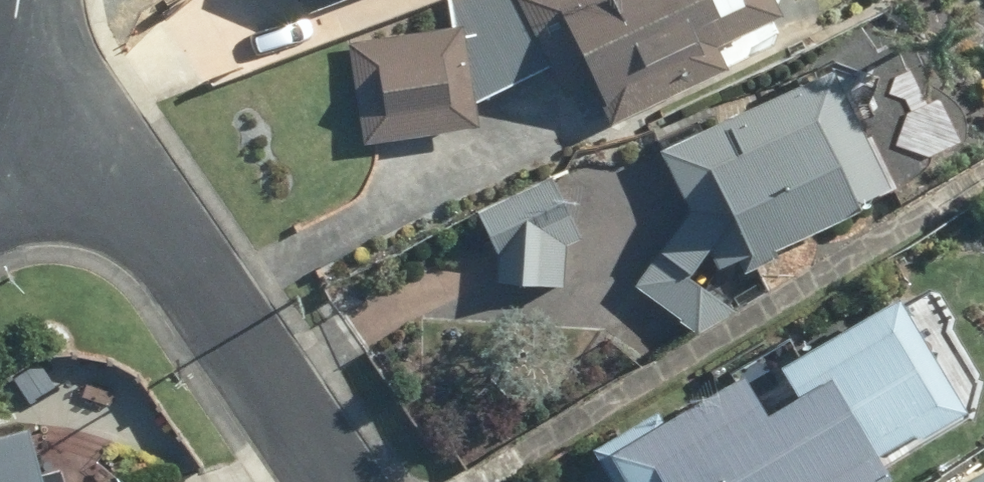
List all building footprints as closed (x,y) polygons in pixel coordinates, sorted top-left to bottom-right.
[(452,3),(461,22),(356,39),(371,139),(490,119),(485,97),(562,58),(578,91),(603,77),(624,117),(790,32),(780,11),(798,3),(796,0),(457,0),(452,3)] [(788,244),(880,198),(877,192),(906,178),(846,58),(671,145),(699,203),(671,247),(673,249),(645,281),(706,326),(744,305),(706,267),(722,244),(731,262),(753,252),(759,265),(791,250),(788,244)] [(505,276),(571,278),(573,239),(589,232),(579,211),(596,211),(597,173),(561,172),(485,208),(506,251),(505,276)] [(800,359),(816,386),(784,405),(760,366),(676,419),(667,405),(603,445),(625,481),(887,481),(911,467),(898,444),(933,423),(936,427),(983,399),(915,288),(800,359)] [(41,420),(0,431),(0,481),(59,481),(41,420)] [(971,481),(983,481),(983,473),(971,481)] [(125,474),(96,481),(128,481),(125,474)]
